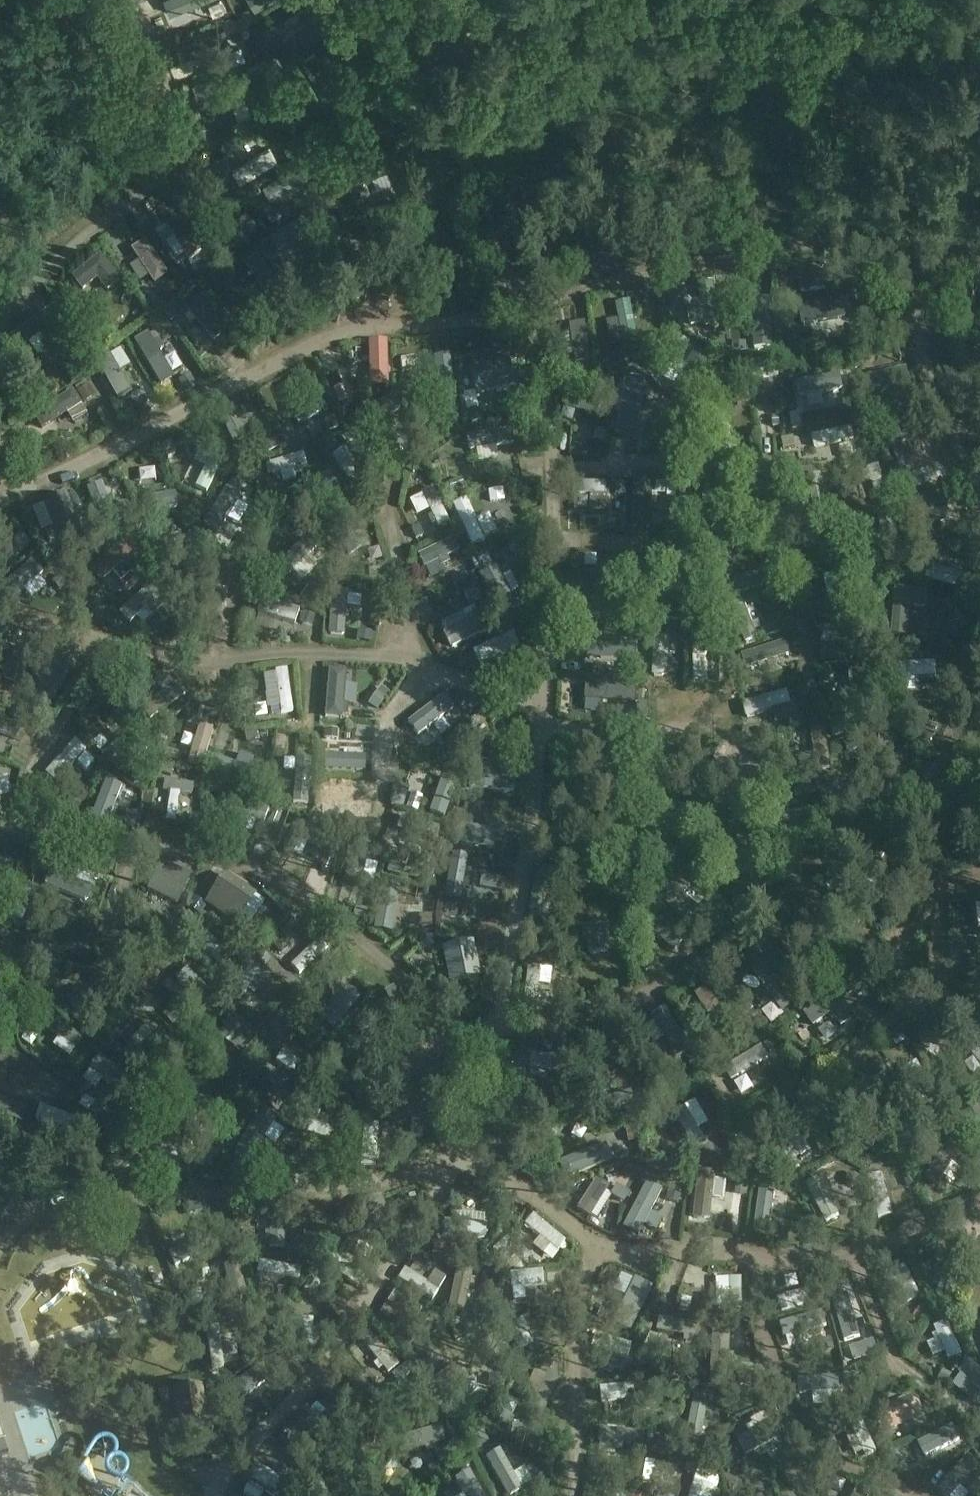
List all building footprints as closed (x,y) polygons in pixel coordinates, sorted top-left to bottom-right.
[(171,11),(198,0),(167,0),(171,11)] [(249,10),(266,0),(243,0),(249,10)] [(175,47),(181,61),(221,47),(216,32),(175,47)] [(258,65),(245,71),(261,106),(274,100),(258,65)] [(277,162),(269,149),(231,172),(239,185),(277,162)] [(283,188),(308,174),(300,162),(276,176),(283,188)] [(399,200),(392,184),(369,193),(364,180),(348,186),(360,215),(399,200)] [(246,216),(212,240),(223,255),(257,232),(246,216)] [(179,222),(167,227),(174,244),(186,239),(179,222)] [(146,242),(132,251),(154,286),(168,277),(146,242)] [(70,278),(81,292),(96,281),(105,293),(119,282),(99,256),(70,278)] [(255,257),(243,265),(269,305),(281,297),(255,257)] [(801,294),(844,287),(842,273),(799,280),(801,294)] [(706,328),(719,326),(713,283),(699,285),(706,328)] [(799,307),(803,327),(851,318),(848,298),(799,307)] [(196,299),(185,309),(214,343),(226,333),(196,299)] [(158,301),(147,310),(157,321),(167,312),(158,301)] [(771,305),(756,305),(757,350),(771,350),(771,305)] [(14,334),(24,347),(59,322),(49,308),(14,334)] [(621,325),(612,327),(617,349),(627,346),(621,325)] [(369,390),(388,389),(386,342),(368,343),(369,390)] [(691,390),(711,359),(700,351),(679,382),(691,390)] [(93,361),(117,403),(131,395),(107,353),(93,361)] [(449,356),(433,359),(441,403),(457,401),(449,356)] [(471,365),(476,392),(478,393),(514,387),(509,358),(471,365)] [(779,376),(779,362),(738,360),(737,374),(779,376)] [(854,379),(858,396),(910,385),(907,368),(854,379)] [(839,374),(795,382),(797,395),(842,387),(839,374)] [(303,376),(290,381),(307,421),(320,415),(303,376)] [(625,378),(617,428),(637,431),(645,381),(625,378)] [(71,392),(31,417),(40,431),(81,407),(71,392)] [(565,407),(599,418),(604,404),(569,393),(565,407)] [(823,394),(807,399),(811,416),(828,411),(823,394)] [(249,442),(232,408),(218,415),(234,449),(249,442)] [(386,445),(400,438),(386,408),(372,415),(386,445)] [(815,447),(854,439),(851,427),(812,436),(815,447)] [(170,454),(198,440),(193,428),(164,442),(170,454)] [(345,450),(332,458),(354,491),(366,483),(345,450)] [(303,453),(268,463),(272,477),(307,467),(303,453)] [(896,470),(902,485),(945,468),(939,454),(896,470)] [(575,495),(607,495),(607,483),(575,482),(575,495)] [(652,531),(654,484),(635,484),(633,530),(652,531)] [(227,487),(205,528),(220,535),(242,495),(227,487)] [(434,492),(423,497),(438,529),(449,524),(434,492)] [(175,493),(143,497),(145,511),(177,507),(175,493)] [(67,494),(44,503),(59,541),(82,531),(67,494)] [(453,504),(472,545),(486,539),(468,498),(453,504)] [(916,531),(946,510),(938,498),(908,519),(916,531)] [(863,542),(900,528),(895,514),(858,527),(863,542)] [(0,548),(0,568),(30,543),(20,531),(0,548)] [(450,541),(418,556),(423,568),(455,554),(450,541)] [(849,554),(833,556),(840,597),(855,595),(849,554)] [(103,589),(124,576),(115,563),(95,577),(103,589)] [(33,565),(4,591),(22,612),(51,586),(33,565)] [(514,610),(494,570),(479,578),(499,617),(514,610)] [(761,582),(740,587),(744,603),(765,598),(761,582)] [(930,598),(952,597),(952,584),(930,585),(930,598)] [(928,609),(930,593),(897,590),(893,636),(909,638),(912,608),(928,609)] [(329,635),(341,636),(343,593),(331,592),(329,635)] [(256,613),(293,625),(298,611),(261,599),(256,613)] [(142,605),(122,613),(129,630),(149,621),(142,605)] [(732,610),(746,645),(758,640),(744,605),(732,610)] [(450,652),(489,632),(481,617),(442,636),(450,652)] [(513,631),(472,651),(479,665),(519,645),(513,631)] [(707,635),(693,635),(693,681),(708,681),(707,635)] [(741,656),(745,670),(790,656),(786,642),(741,656)] [(656,676),(668,675),(665,643),(653,644),(656,676)] [(16,645),(3,679),(20,687),(33,652),(16,645)] [(823,666),(860,661),(858,645),(821,650),(823,666)] [(274,669),(279,703),(291,702),(286,668),(274,669)] [(328,668),(324,715),(341,717),(346,669),(328,668)] [(851,673),(855,727),(869,726),(865,672),(851,673)] [(637,683),(587,680),(586,699),(636,702),(637,683)] [(186,693),(177,681),(140,707),(149,719),(186,693)] [(358,713),(361,694),(347,691),(344,711),(358,713)] [(743,704),(746,719),(791,707),(787,693),(743,704)] [(379,720),(390,707),(381,700),(370,713),(379,720)] [(0,717),(0,732),(5,734),(10,721),(0,717)] [(825,728),(811,730),(816,768),(831,766),(825,728)] [(110,761),(118,771),(152,742),(143,732),(110,761)] [(359,733),(358,772),(370,772),(371,734),(359,733)] [(310,754),(296,754),(295,801),(308,802),(310,754)] [(251,785),(257,772),(219,756),(213,769),(251,785)] [(472,771),(471,786),(507,790),(509,775),(472,771)] [(444,816),(457,780),(442,775),(429,811),(444,816)] [(162,789),(191,793),(193,784),(163,779),(162,789)] [(321,782),(320,796),(373,800),(374,785),(321,782)] [(112,809),(119,789),(105,784),(98,805),(112,809)] [(234,795),(230,807),(267,821),(272,808),(234,795)] [(287,831),(323,850),(329,839),(293,819),(287,831)] [(353,844),(344,880),(360,884),(368,848),(353,844)] [(551,874),(537,871),(529,915),(543,917),(551,874)] [(205,904),(238,925),(258,895),(225,873),(205,904)] [(255,873),(247,884),(277,905),(285,893),(255,873)] [(691,888),(676,875),(658,896),(688,921),(699,907),(685,895),(691,888)] [(399,886),(381,883),(374,929),(391,932),(399,886)] [(611,951),(607,923),(582,927),(584,940),(587,940),(590,955),(611,951)] [(480,973),(474,941),(442,947),(449,979),(480,973)] [(210,954),(228,976),(238,967),(220,946),(210,954)] [(753,971),(781,1010),(794,1001),(766,962),(753,971)] [(227,996),(242,1005),(261,974),(246,965),(227,996)] [(539,969),(527,968),(523,1003),(535,1004),(539,969)] [(717,1028),(729,1020),(708,986),(696,994),(717,1028)] [(837,989),(804,1012),(814,1026),(846,1003),(837,989)] [(74,1048),(81,1038),(52,1017),(45,1027),(74,1048)] [(633,1031),(648,1061),(659,1056),(644,1026),(633,1031)] [(724,1068),(731,1081),(770,1057),(762,1045),(724,1068)] [(945,1079),(970,1063),(963,1052),(938,1067),(945,1079)] [(575,1058),(530,1054),(529,1069),(574,1073),(575,1058)] [(86,1088),(100,1079),(91,1067),(78,1077),(86,1088)] [(851,1087),(873,1131),(887,1124),(865,1080),(851,1087)] [(600,1116),(635,1105),(631,1091),(595,1102),(600,1116)] [(75,1104),(85,1112),(94,1100),(84,1092),(75,1104)] [(36,1119),(56,1128),(62,1115),(43,1106),(36,1119)] [(674,1112),(692,1146),(704,1139),(685,1106),(674,1112)] [(240,1135),(261,1146),(269,1132),(277,1118),(255,1107),(240,1135)] [(778,1127),(801,1156),(812,1148),(789,1119),(778,1127)] [(559,1162),(565,1179),(613,1160),(606,1143),(559,1162)] [(852,1174),(840,1167),(825,1197),(835,1202),(831,1210),(846,1217),(861,1187),(849,1180),(852,1174)] [(714,1171),(697,1170),(693,1218),(709,1220),(714,1171)] [(883,1173),(868,1177),(880,1220),(895,1216),(883,1173)] [(609,1186),(596,1178),(576,1210),(590,1218),(609,1186)] [(760,1187),(755,1226),(768,1228),(773,1188),(760,1187)] [(525,1225),(557,1251),(565,1241),(533,1215),(525,1225)] [(444,1221),(443,1235),(485,1238),(486,1224),(444,1221)] [(627,1233),(665,1234),(665,1222),(627,1221),(627,1233)] [(283,1229),(269,1229),(269,1248),(283,1248),(283,1229)] [(167,1253),(174,1267),(214,1248),(208,1234),(167,1253)] [(258,1262),(256,1274),(298,1281),(300,1269),(258,1262)] [(908,1303),(921,1296),(906,1265),(892,1272),(908,1303)] [(472,1270),(456,1267),(448,1309),(463,1312),(472,1270)] [(398,1279),(432,1301),(439,1290),(404,1268),(398,1279)] [(511,1288),(543,1285),(542,1271),(510,1273),(511,1288)] [(645,1299),(623,1275),(612,1285),(635,1309),(645,1299)] [(741,1278),(716,1278),(717,1311),(742,1311),(741,1278)] [(786,1308),(821,1298),(817,1285),(782,1296),(786,1308)] [(531,1313),(531,1288),(512,1288),(511,1312),(531,1313)] [(832,1299),(845,1342),(861,1337),(849,1294),(832,1299)] [(646,1307),(626,1329),(634,1337),(654,1315),(646,1307)] [(778,1338),(820,1325),(816,1312),(773,1325),(778,1338)] [(703,1326),(659,1319),(656,1332),(700,1340),(703,1326)] [(522,1320),(483,1342),(491,1354),(529,1333),(522,1320)] [(962,1353),(948,1321),(934,1327),(948,1359),(962,1353)] [(211,1369),(223,1367),(217,1327),(205,1329),(211,1369)] [(324,1344),(325,1330),(280,1327),(279,1342),(324,1344)] [(625,1347),(599,1334),(594,1344),(620,1358),(625,1347)] [(740,1375),(737,1337),(723,1338),(726,1376),(740,1375)] [(968,1362),(960,1372),(979,1388),(979,1371),(968,1362)] [(559,1380),(546,1375),(533,1404),(546,1409),(559,1380)] [(831,1388),(830,1376),(797,1378),(798,1390),(831,1388)] [(225,1418),(252,1397),(242,1383),(214,1405),(225,1418)] [(884,1433),(921,1419),(913,1397),(876,1411),(884,1433)] [(640,1407),(604,1402),(603,1416),(638,1420),(640,1407)] [(333,1404),(308,1432),(319,1442),(344,1415),(333,1404)] [(687,1435),(702,1438),(708,1408),(693,1405),(687,1435)] [(747,1445),(777,1431),(771,1417),(741,1432),(747,1445)] [(952,1424),(916,1442),(922,1454),(959,1437),(952,1424)] [(599,1429),(598,1443),(634,1446),(635,1432),(599,1429)] [(450,1455),(464,1455),(464,1440),(450,1440),(450,1455)] [(979,1466),(979,1465),(969,1456),(936,1493),(939,1495),(953,1495),(979,1466)] [(282,1480),(250,1460),(244,1470),(275,1490),(282,1480)] [(713,1482),(698,1479),(696,1495),(710,1495),(713,1482)] [(316,1482),(304,1490),(309,1495),(325,1495),(316,1482)] [(855,1495),(871,1495),(875,1488),(862,1482),(855,1495)]
